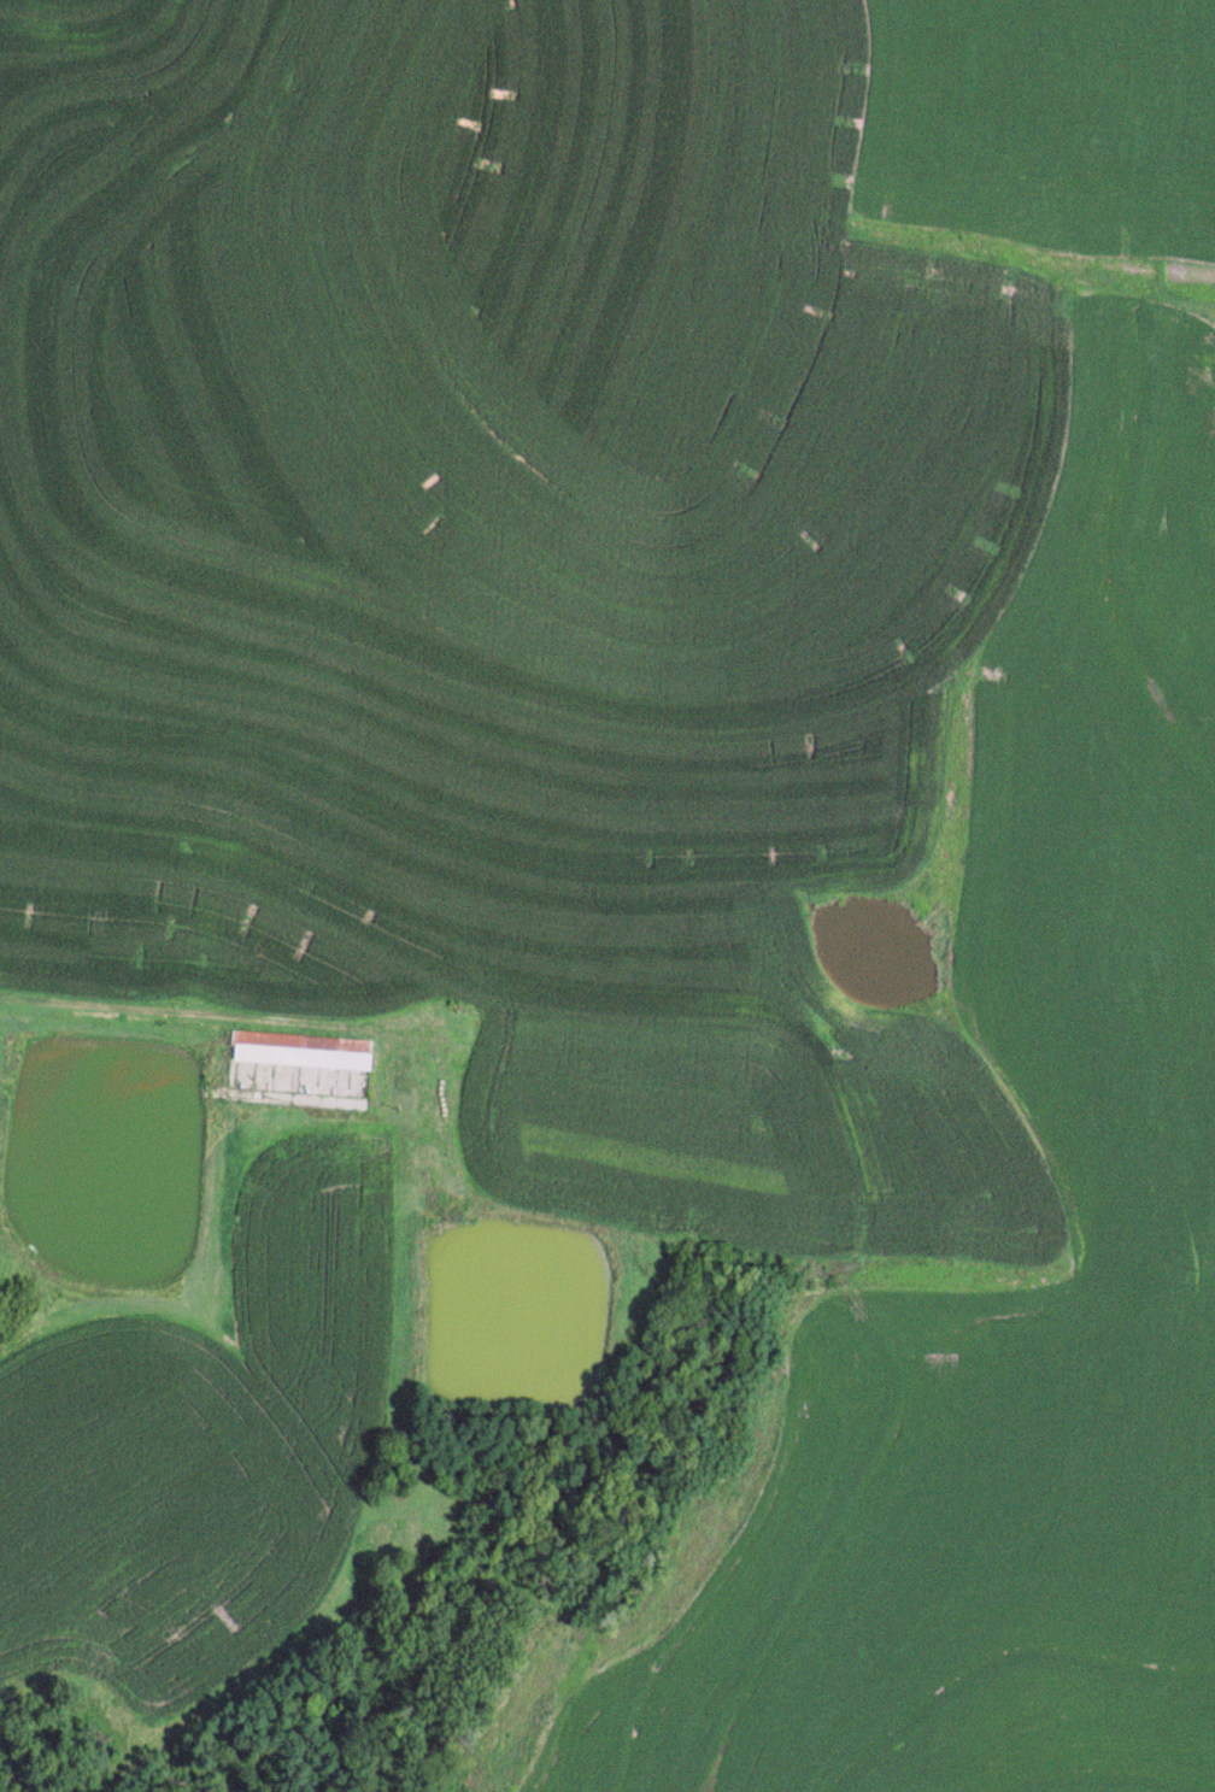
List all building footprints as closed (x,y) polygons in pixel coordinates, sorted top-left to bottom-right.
[(375,1039),(236,1032),(233,1091),(336,1097),(336,1106),(371,1108),(375,1039)]
